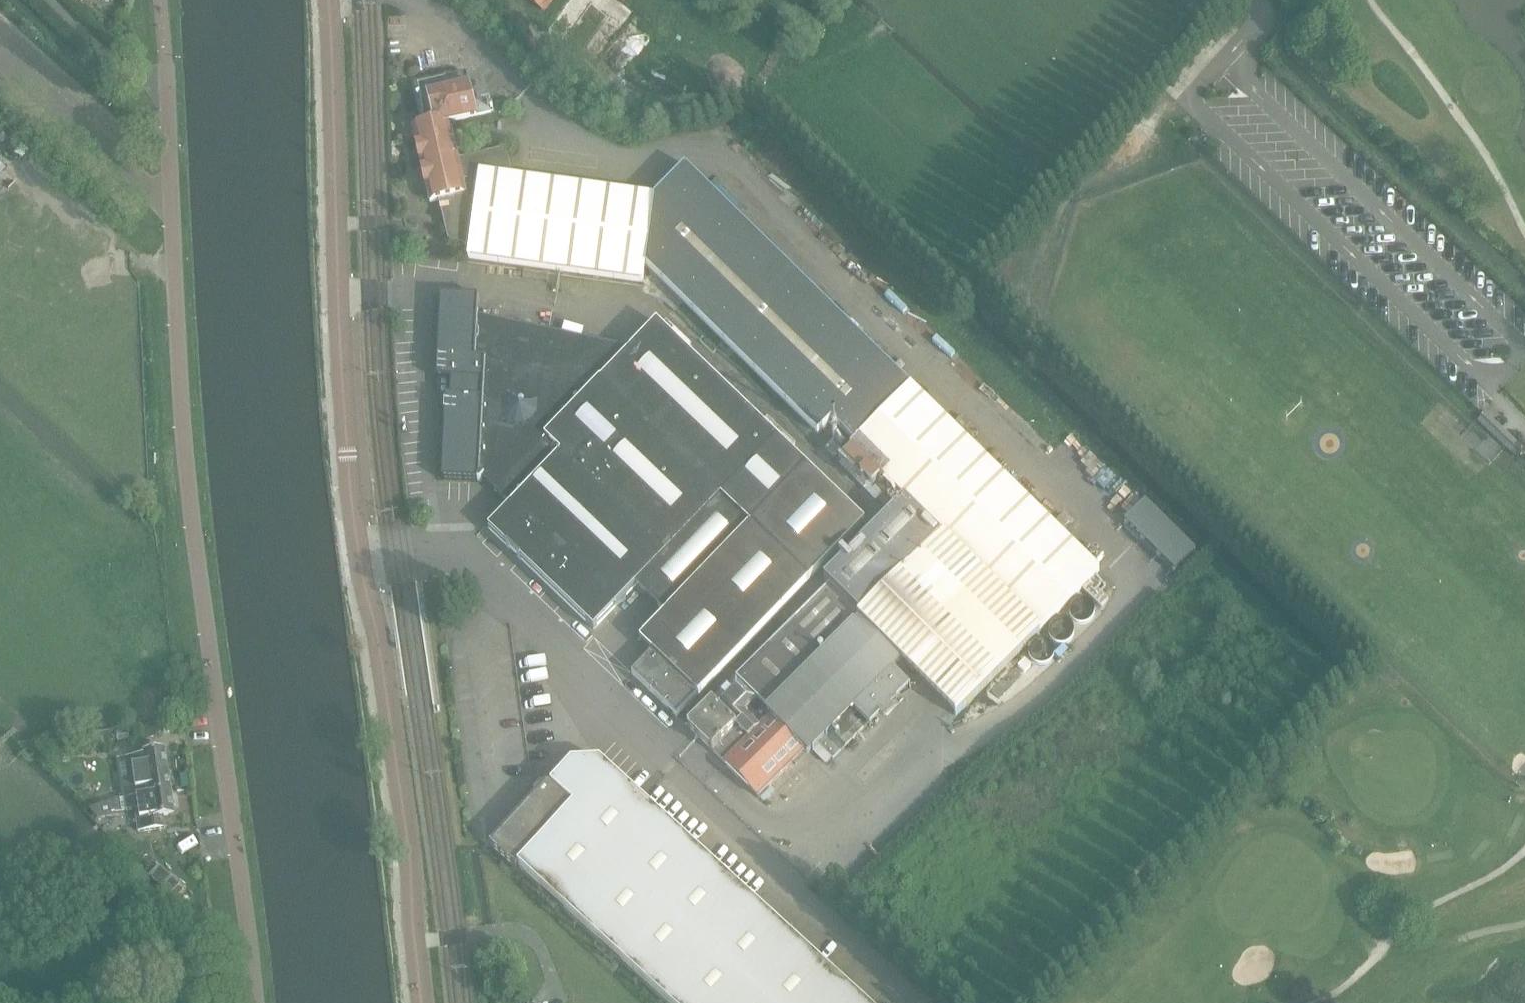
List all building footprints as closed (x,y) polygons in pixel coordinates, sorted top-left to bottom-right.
[(546,13),(555,0),(527,0),(546,13)] [(620,0),(570,0),(546,33),(563,46),(588,12),(618,34),(634,13),(624,3),(620,0)] [(459,161),(452,130),(451,125),(515,111),(513,101),(490,107),(489,103),(474,107),(467,75),(417,86),(426,125),(413,129),(430,203),(441,201),(467,194),(459,161)] [(737,679),(688,728),(724,763),(758,798),(793,763),(796,766),(817,745),(833,760),(867,726),(870,728),(910,688),(892,670),(900,661),(956,717),(1100,571),(685,166),(655,197),(510,177),(507,165),(509,164),(506,150),(459,161),(467,194),(441,201),(450,240),(470,246),(468,258),(643,282),(645,270),(815,437),(831,421),(855,444),(850,449),(853,451),(892,489),(879,502),(891,515),(825,581),(830,586),(737,678),(737,679)] [(594,630),(612,611),(636,586),(665,613),(640,640),(653,653),(632,674),(677,717),(698,695),(699,696),(866,523),(657,322),(630,350),(477,318),(479,297),(477,297),(477,299),(442,298),(438,379),(449,379),(448,397),(447,397),(443,479),(478,481),(478,482),(480,482),(482,480),(510,506),(488,529),(594,630)] [(1486,414),(1478,422),(1516,457),(1518,455),(1523,450),(1493,421),(1486,414)] [(429,503),(419,504),(420,514),(430,512),(429,503)] [(165,752),(144,755),(146,769),(141,770),(142,774),(130,776),(131,783),(124,784),(126,798),(133,798),(133,793),(148,791),(149,795),(171,792),(165,752)] [(683,836),(600,760),(571,761),(552,783),(548,780),(489,845),(516,870),(519,867),(668,1002),(866,1002),(683,836)] [(115,799),(111,786),(84,795),(89,808),(115,799)] [(164,817),(169,816),(175,815),(171,792),(149,795),(148,791),(133,793),(133,798),(126,798),(126,799),(123,799),(125,811),(134,810),(138,833),(166,829),(164,817)] [(120,798),(89,809),(98,819),(123,816),(120,798)] [(179,885),(160,867),(153,874),(150,877),(170,895),(172,893),(179,885)]
